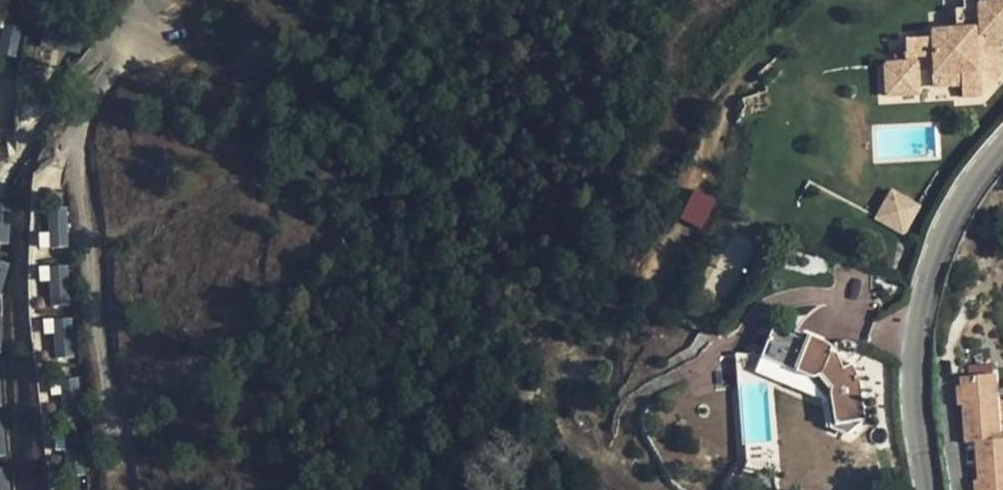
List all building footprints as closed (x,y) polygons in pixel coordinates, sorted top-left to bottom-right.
[(886,96),(917,94),(915,59),(932,58),(933,74),(960,72),(961,86),(962,97),(980,96),(1000,73),(999,58),(992,59),(991,35),(998,34),(1002,34),(1002,0),(963,0),(962,0),(963,9),(954,10),(956,30),(931,32),(931,39),(903,40),(904,59),(884,61),(886,96)] [(998,34),(991,35),(992,59),(999,58),(998,34)] [(933,74),(934,88),(961,86),(960,72),(933,74)] [(679,217),(701,228),(716,199),(694,188),(679,217)] [(906,236),(922,204),(890,188),(874,220),(906,236)] [(9,243),(10,205),(0,205),(0,243),(9,243)] [(48,247),(67,247),(67,209),(48,209),(48,247)] [(8,262),(0,260),(0,293),(8,262)] [(53,303),(69,302),(68,265),(51,266),(53,303)] [(806,342),(773,330),(763,356),(762,359),(766,360),(790,370),(812,379),(817,379),(821,376),(832,390),(830,394),(830,396),(836,431),(847,435),(865,422),(860,385),(856,373),(852,367),(843,370),(838,357),(834,351),(825,344),(808,337),(806,342)] [(766,360),(762,359),(763,356),(736,355),(729,356),(731,385),(767,382),(766,360)] [(971,444),(981,443),(999,441),(994,377),(993,377),(961,379),(964,415),(969,415),(971,444)] [(999,441),(981,443),(983,471),(978,472),(979,489),(1002,489),(1002,441),(999,441)] [(775,460),(773,442),(746,444),(747,462),(775,460)] [(12,475),(0,476),(0,489),(14,489),(12,475)]
